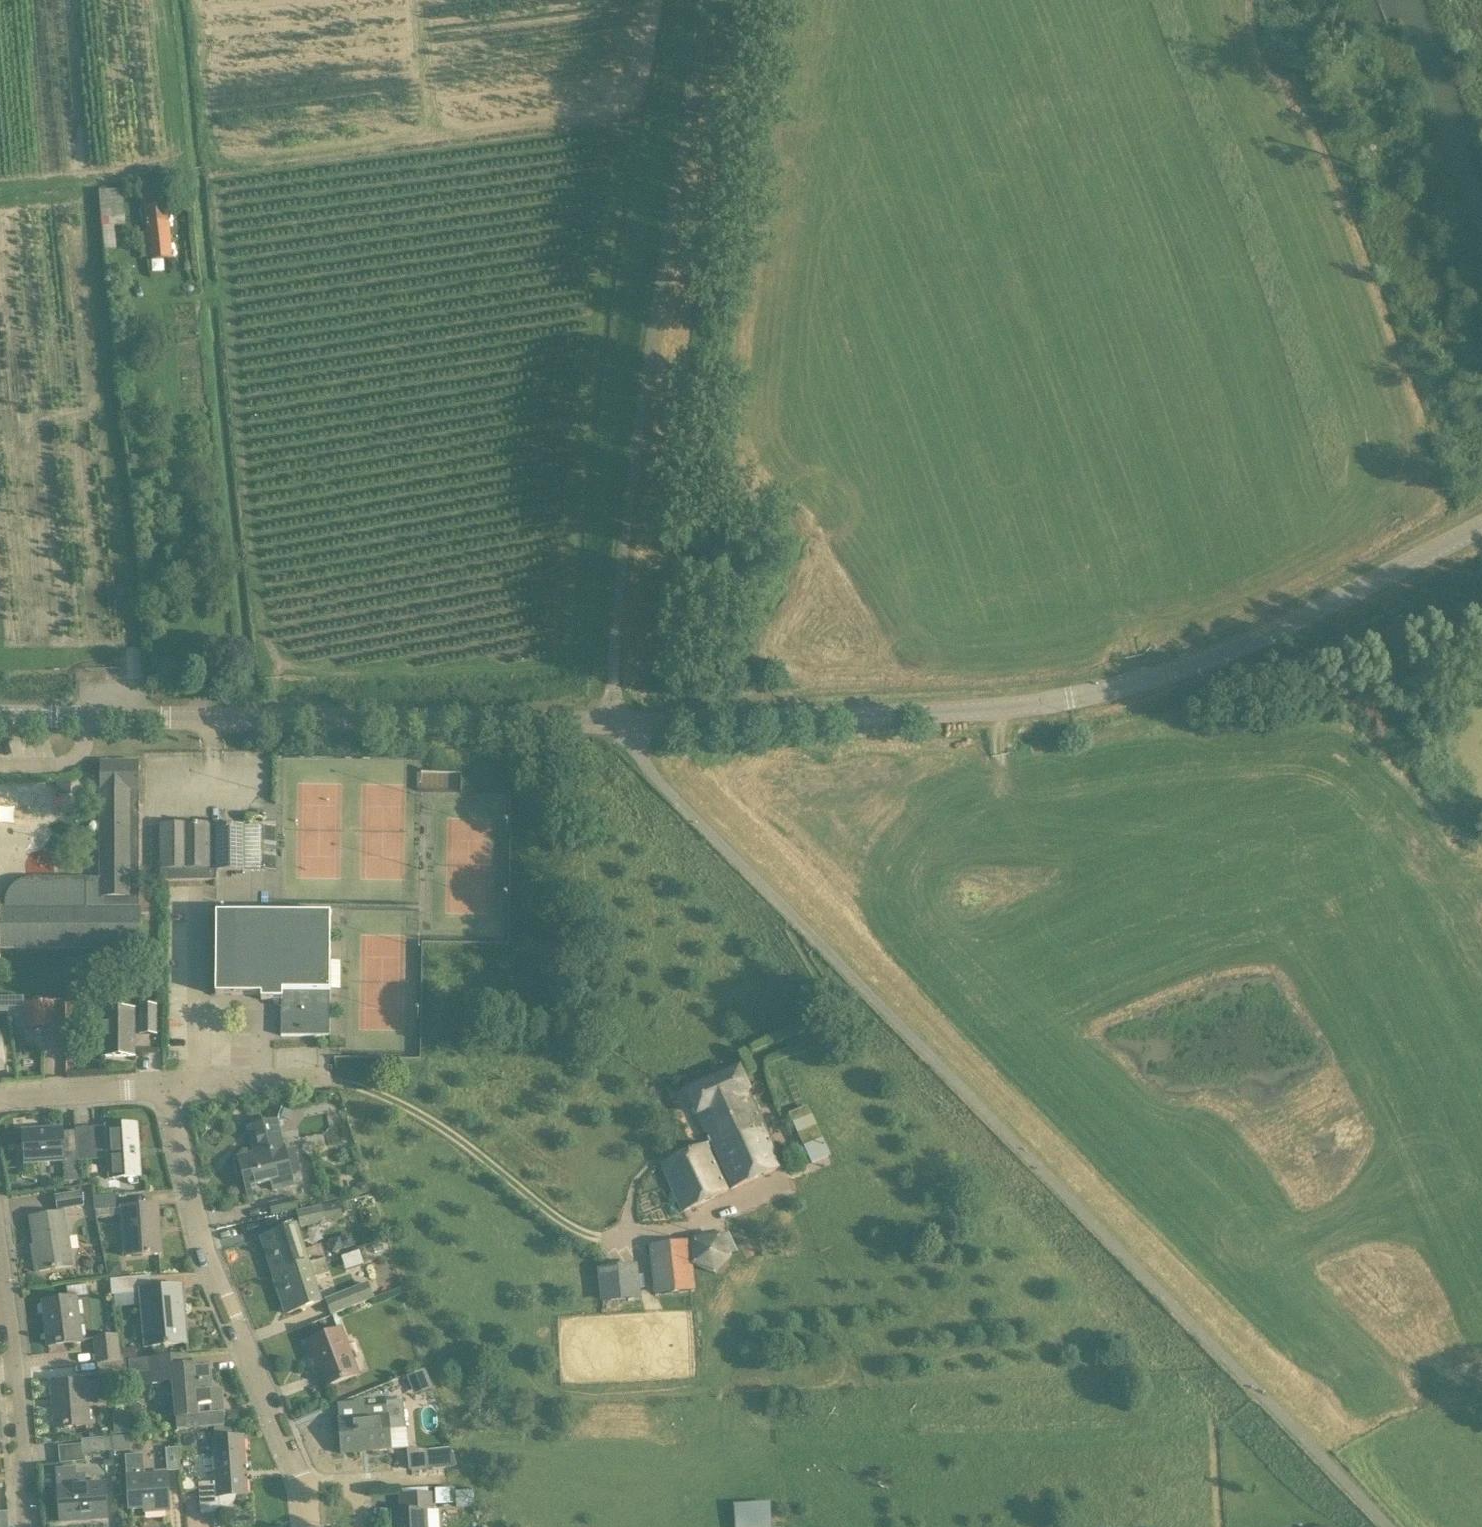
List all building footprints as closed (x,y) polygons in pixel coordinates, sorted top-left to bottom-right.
[(125,226),(122,191),(99,193),(102,228),(125,226)] [(169,223),(167,207),(143,209),(145,226),(149,262),(173,260),(169,223)] [(139,948),(140,911),(140,762),(101,762),(101,880),(29,879),(22,881),(19,883),(14,886),(13,888),(11,890),(8,894),(7,895),(7,896),(6,898),(5,900),(5,901),(5,903),(5,904),(5,910),(0,910),(0,948),(139,948)] [(421,770),(421,790),(460,791),(460,771),(421,770)] [(216,881),(215,872),(215,828),(209,828),(209,824),(161,825),(161,870),(161,882),(216,881)] [(215,872),(245,872),(244,828),(215,828),(215,872)] [(261,1001),(281,1001),(281,1036),(330,1037),(331,916),(216,914),(215,996),(231,996),(261,996),(261,1001)] [(54,1030),(54,1002),(24,1003),(24,1030),(54,1030)] [(140,1034),(157,1034),(157,1006),(140,1006),(140,1034)] [(135,1058),(135,1010),(102,1010),(102,1058),(135,1058)] [(681,1213),(725,1194),(707,1152),(706,1151),(710,1149),(729,1192),(781,1169),(773,1152),(737,1072),(686,1095),(708,1144),(660,1166),(681,1213)] [(829,1155),(807,1107),(788,1115),(810,1164),(829,1155)] [(241,1174),(249,1205),(254,1204),(250,1187),(270,1182),(273,1192),(294,1187),(291,1177),(285,1152),(284,1148),(283,1148),(277,1122),(249,1129),(254,1152),(255,1155),(238,1159),(238,1160),(234,1161),(237,1175),(241,1174)] [(93,1148),(107,1147),(109,1180),(141,1177),(137,1125),(75,1130),(76,1151),(93,1150),(93,1148)] [(76,1152),(63,1153),(62,1130),(23,1132),(25,1164),(64,1162),(65,1182),(77,1181),(76,1152)] [(359,1195),(370,1192),(367,1182),(357,1184),(359,1195)] [(54,1196),(58,1213),(84,1208),(81,1192),(54,1196)] [(115,1196),(93,1197),(94,1212),(117,1210),(115,1196)] [(299,1210),(296,1198),(269,1204),(272,1217),(299,1210)] [(342,1219),(339,1204),(322,1208),(321,1206),(296,1213),(300,1230),(325,1224),(325,1223),(342,1219)] [(160,1255),(157,1206),(122,1209),(125,1258),(160,1255)] [(35,1273),(44,1271),(73,1267),(64,1213),(30,1218),(36,1256),(32,1256),(35,1273)] [(319,1248),(303,1254),(295,1228),(261,1240),(273,1277),(323,1261),(319,1248)] [(728,1258),(738,1253),(728,1233),(717,1238),(693,1242),(692,1265),(714,1274),(728,1258)] [(689,1241),(649,1246),(654,1297),(695,1292),(689,1241)] [(312,1280),(328,1275),(323,1261),(273,1277),(285,1316),(320,1304),(312,1280)] [(150,1277),(111,1281),(112,1296),(141,1294),(146,1348),(186,1345),(180,1288),(151,1291),(150,1277)] [(366,1283),(324,1300),(330,1315),(373,1299),(366,1283)] [(76,1298),(88,1297),(87,1286),(67,1288),(68,1300),(42,1303),(47,1347),(81,1343),(77,1299),(76,1299),(76,1298)] [(341,1330),(307,1343),(319,1374),(324,1372),(330,1388),(359,1377),(341,1330)] [(97,1365),(121,1362),(118,1336),(92,1339),(96,1365),(97,1365)] [(124,1362),(125,1370),(129,1370),(129,1375),(143,1374),(144,1387),(173,1384),(177,1432),(224,1428),(221,1392),(210,1393),(208,1366),(189,1368),(188,1356),(128,1362),(124,1362)] [(124,1362),(121,1362),(97,1365),(99,1378),(125,1374),(125,1370),(124,1362)] [(414,1394),(432,1387),(425,1368),(407,1374),(414,1394)] [(84,1382),(51,1385),(55,1429),(88,1426),(84,1382)] [(391,1451),(390,1431),(406,1430),(404,1401),(387,1403),(387,1407),(340,1411),(340,1420),(339,1420),(342,1450),(371,1448),(372,1453),(391,1451)] [(112,1437),(114,1452),(131,1450),(129,1435),(112,1437)] [(112,1437),(81,1440),(83,1454),(114,1452),(112,1437)] [(214,1440),(215,1453),(217,1484),(199,1486),(201,1516),(221,1514),(220,1511),(224,1510),(230,1508),(234,1503),(235,1497),(246,1496),(243,1450),(242,1438),(214,1440)] [(424,1447),(425,1468),(453,1466),(452,1446),(424,1447)] [(129,1510),(144,1509),(145,1514),(170,1512),(167,1474),(145,1476),(143,1455),(125,1456),(129,1510)] [(61,1522),(108,1519),(106,1485),(59,1488),(61,1522)] [(392,1513),(393,1526),(441,1526),(440,1510),(433,1511),(433,1499),(432,1494),(429,1494),(429,1491),(404,1492),(404,1496),(400,1496),(401,1513),(392,1513)] [(769,1501),(731,1502),(732,1526),(770,1526),(769,1501)]
